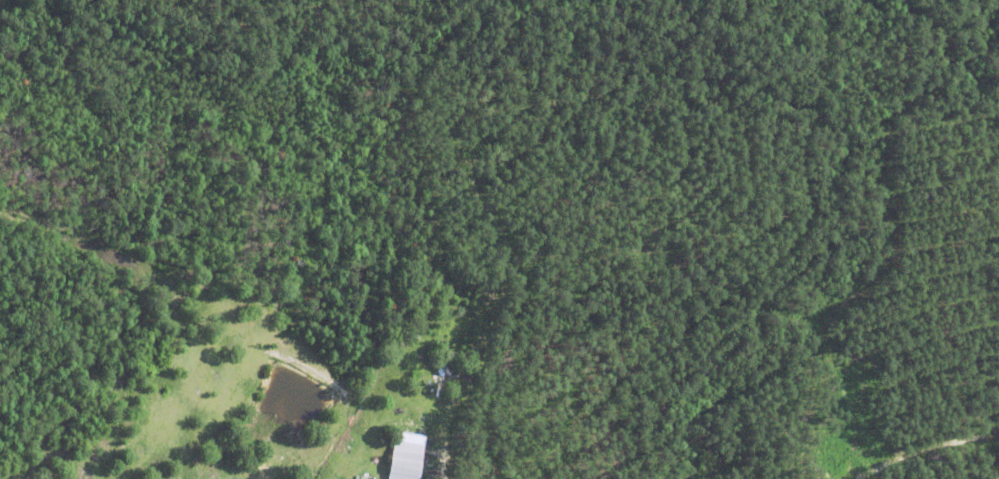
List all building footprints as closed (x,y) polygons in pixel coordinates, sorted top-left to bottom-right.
[(396,438),(389,478),(420,478),(426,444),(396,438)]
